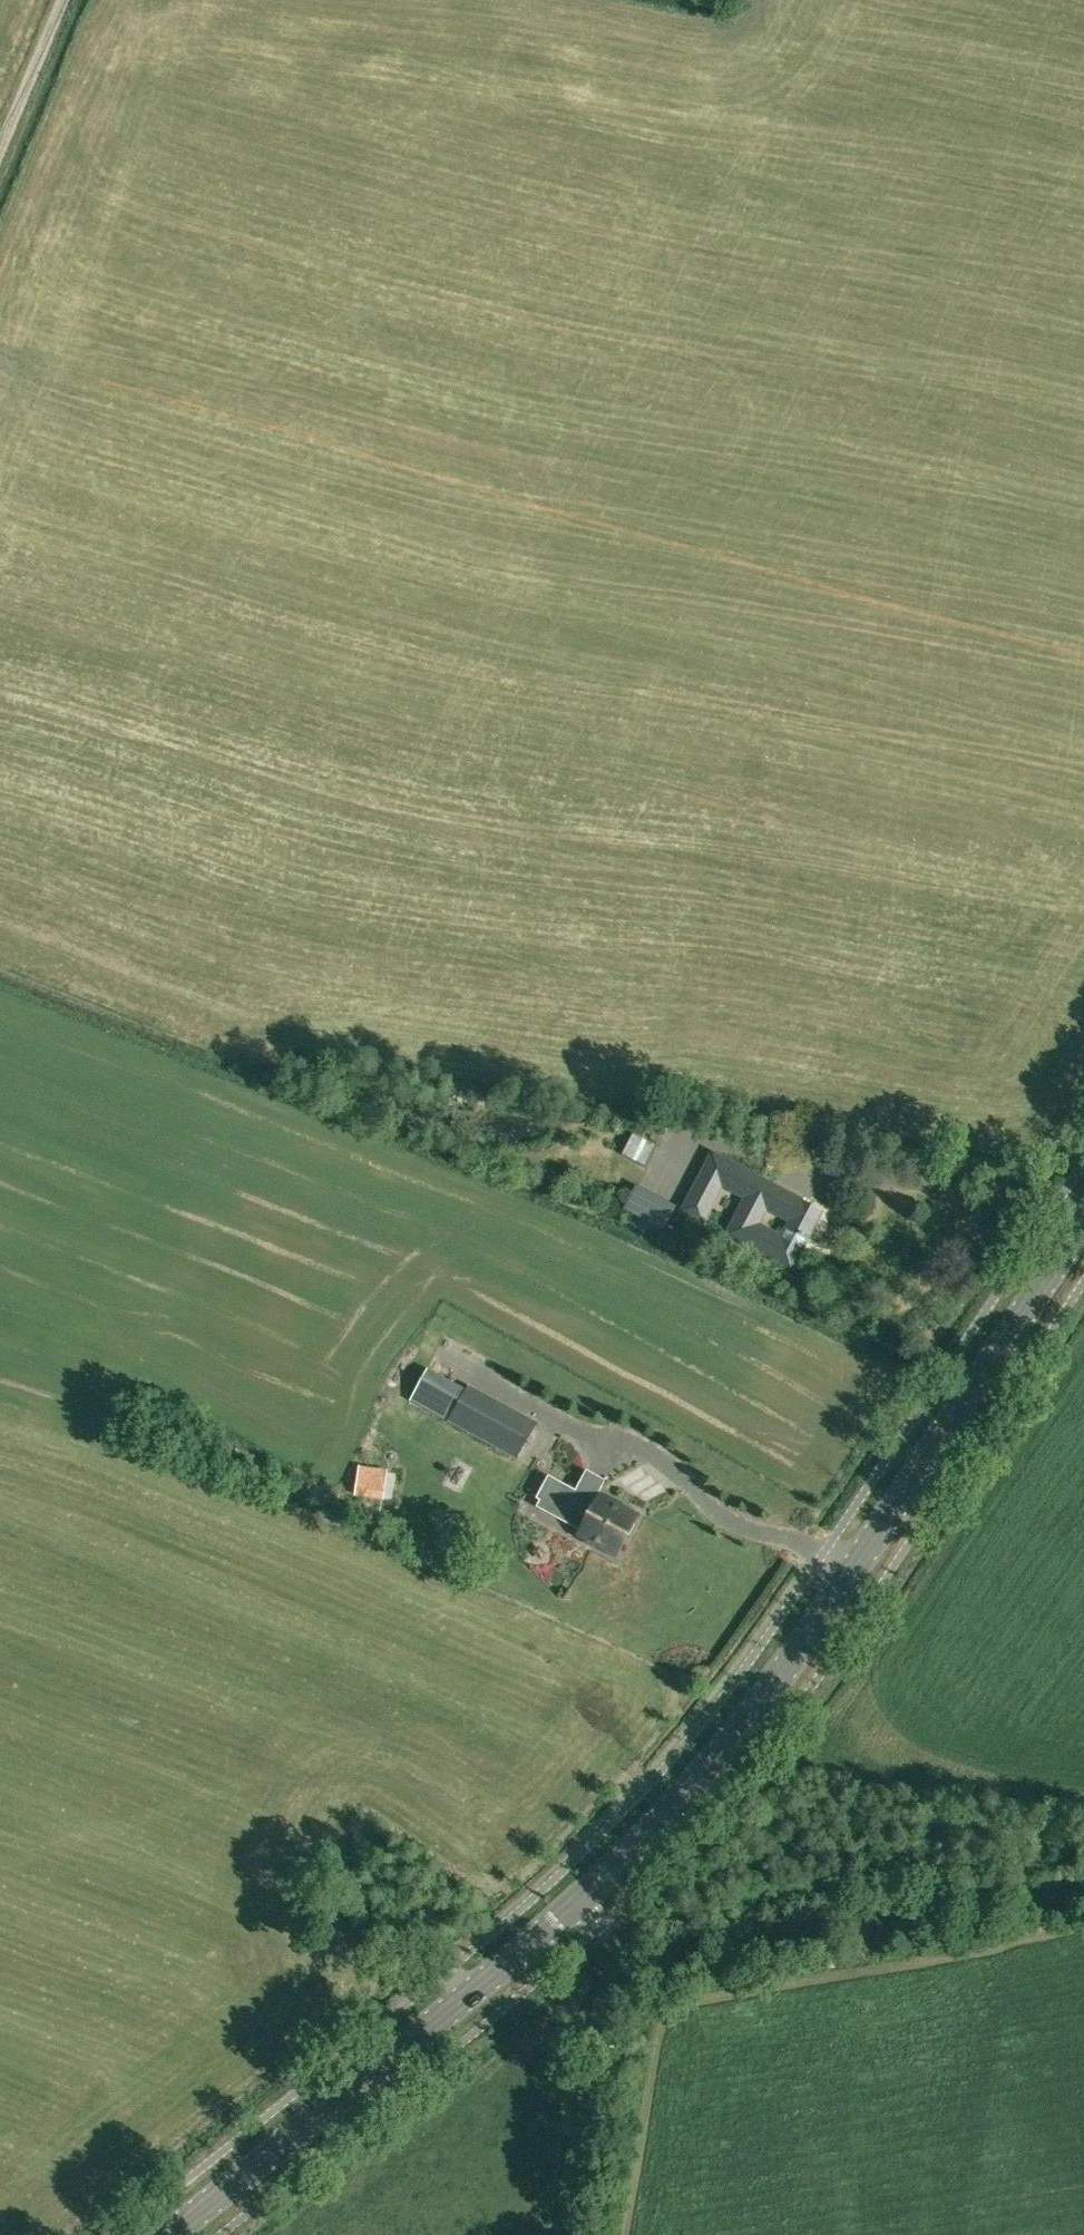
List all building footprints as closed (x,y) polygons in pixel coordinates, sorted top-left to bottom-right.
[(633,1134),(622,1156),(645,1168),(656,1146),(633,1134)] [(704,1221),(723,1185),(745,1197),(726,1234),(793,1267),(823,1210),(713,1153),(682,1211),(704,1221)] [(410,1399),(439,1416),(448,1421),(516,1460),(539,1420),(470,1384),(466,1390),(428,1368),(410,1399)] [(362,1459),(362,1494),(391,1494),(392,1459),(362,1459)] [(576,1535),(617,1557),(639,1514),(596,1490),(591,1498),(549,1474),(536,1497),(571,1517),(575,1510),(586,1516),(576,1535)]
